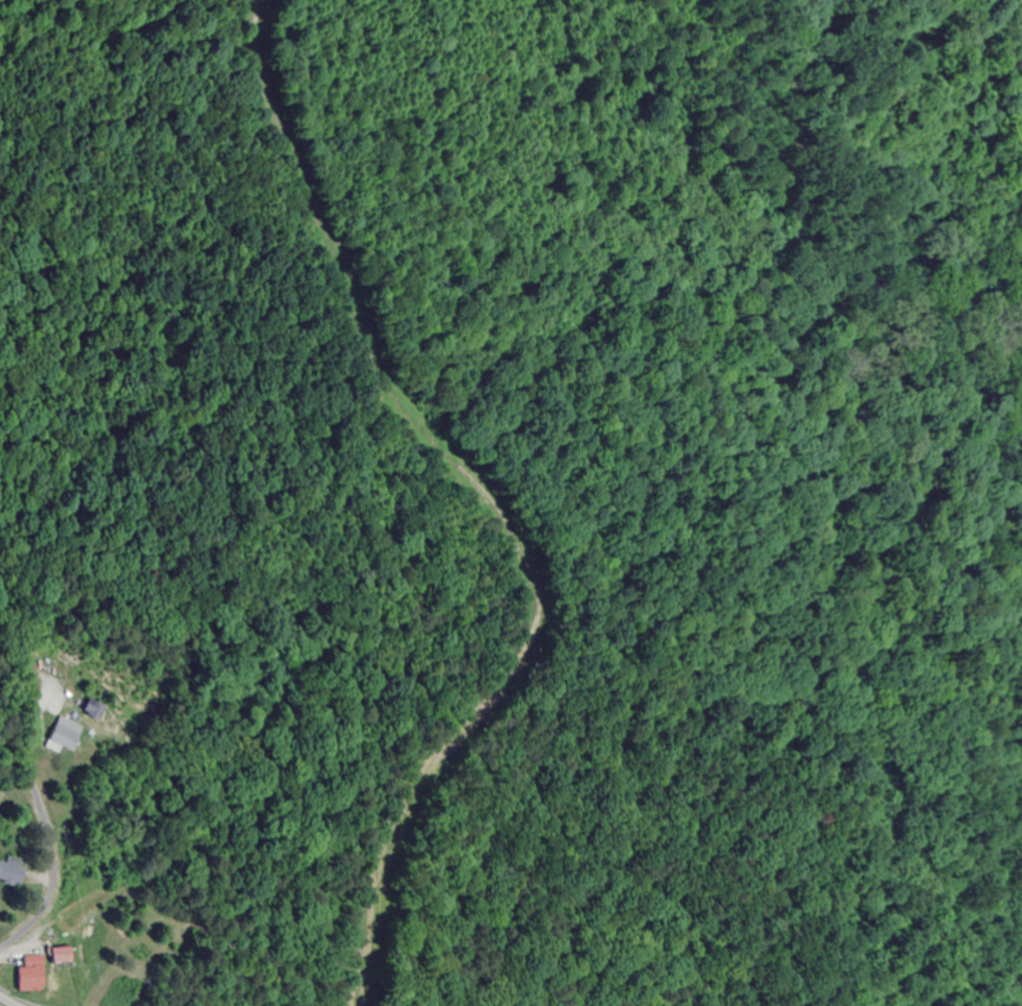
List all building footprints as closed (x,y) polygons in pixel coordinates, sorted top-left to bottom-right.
[(41,746),(70,756),(78,733),(48,724),(41,746)] [(19,870),(0,862),(0,882),(12,887),(19,870)] [(9,968),(10,991),(40,990),(39,956),(20,956),(20,967),(9,968)]
